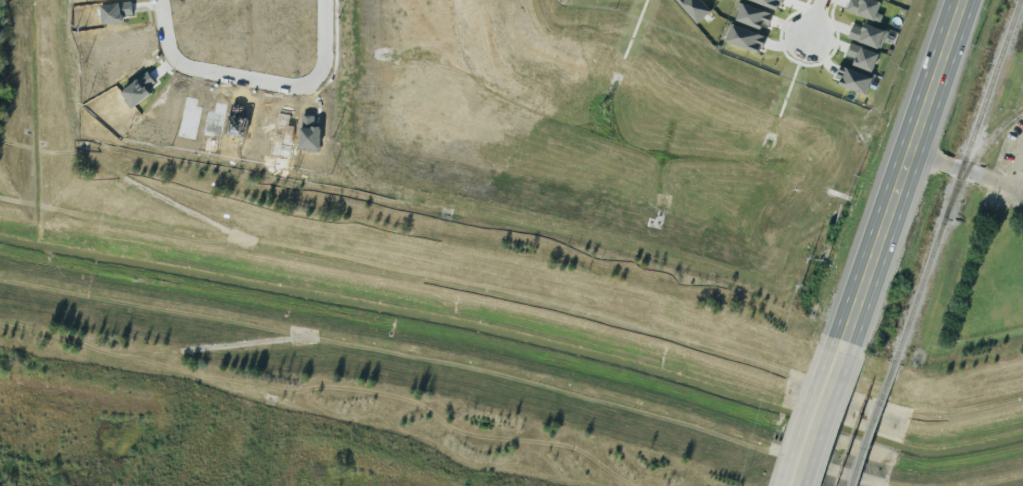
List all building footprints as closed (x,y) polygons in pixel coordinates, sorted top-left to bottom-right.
[(712,11),(701,0),(676,0),(698,23),(712,11)] [(783,0),(750,0),(779,11),(783,0)] [(882,15),(877,13),(881,2),(875,0),(849,0),(846,10),(880,23),(882,15)] [(773,14),(740,2),(734,19),(767,31),(773,14)] [(887,30),(863,24),(863,26),(852,23),(848,40),(883,48),(887,30)] [(761,52),(766,35),(731,26),(726,44),(761,52)] [(846,56),(855,58),(853,66),(874,71),(878,52),(849,44),(846,56)] [(873,78),(840,65),(833,81),(866,95),(873,78)]
